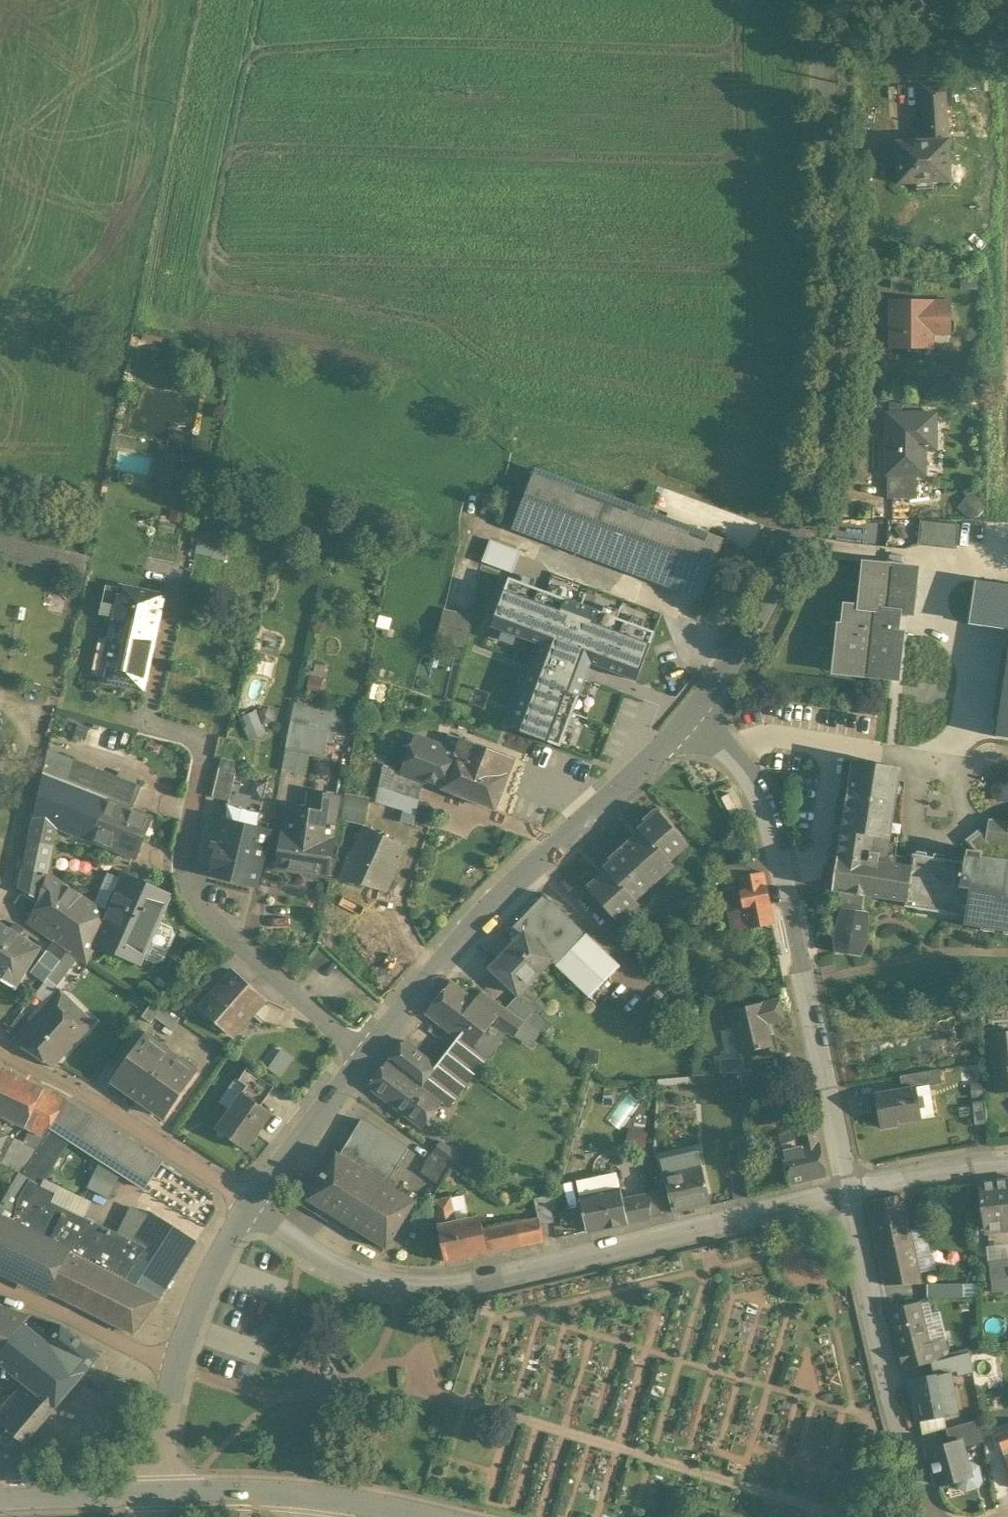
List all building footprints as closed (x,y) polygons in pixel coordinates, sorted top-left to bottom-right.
[(921,88),(924,141),(925,143),(948,141),(944,86),(921,88)] [(948,141),(925,143),(924,141),(916,141),(916,144),(895,145),(889,150),(889,158),(896,162),(897,162),(899,186),(917,185),(918,191),(934,190),(933,184),(950,183),(948,141)] [(917,275),(891,275),(891,290),(917,290),(917,275)] [(931,302),(889,303),(890,352),(932,351),(931,322),(951,321),(950,305),(931,305),(931,302)] [(935,413),(885,412),(884,475),(887,475),(915,476),(924,476),(925,436),(935,436),(935,413)] [(177,462),(161,459),(161,460),(160,466),(159,472),(174,475),(177,462)] [(174,475),(159,472),(156,489),(171,492),(174,475)] [(724,542),(537,473),(526,502),(518,524),(516,528),(703,597),(724,542)] [(915,476),(887,475),(887,499),(915,500),(915,476)] [(516,498),(508,520),(518,524),(526,502),(516,498)] [(960,546),(961,521),(921,520),(920,544),(960,546)] [(221,536),(202,532),(197,553),(216,556),(221,536)] [(85,579),(90,557),(0,534),(0,557),(85,579)] [(232,539),(221,536),(216,556),(228,559),(232,539)] [(515,571),(522,549),(491,538),(484,560),(515,571)] [(915,568),(868,563),(863,608),(850,606),(847,625),(843,625),(838,672),(882,677),(896,679),(897,670),(900,670),(902,658),(898,658),(898,653),(902,653),(904,641),(900,641),(901,632),(895,631),(897,612),(910,614),(915,568)] [(1007,630),(1007,586),(976,581),(970,624),(1007,630)] [(505,591),(491,628),(541,646),(511,728),(562,747),(592,664),(638,681),(652,645),(505,591)] [(147,612),(104,602),(101,616),(127,622),(126,626),(143,630),(147,612)] [(439,645),(463,650),(470,620),(446,614),(439,645)] [(126,626),(116,624),(104,679),(143,688),(156,633),(143,630),(126,626)] [(997,737),(1007,739),(1007,665),(997,737)] [(444,748),(417,738),(404,771),(404,772),(425,779),(425,780),(427,781),(444,788),(462,739),(473,710),(459,705),(444,748)] [(318,725),(313,751),(326,754),(330,733),(346,736),(350,716),(295,706),(292,721),(318,725)] [(260,716),(242,723),(249,741),(266,734),(260,716)] [(318,725),(292,721),(287,747),(313,751),(318,725)] [(515,759),(462,739),(444,788),(496,809),(496,808),(505,785),(515,759)] [(113,801),(122,779),(49,751),(44,774),(113,801)] [(5,779),(9,758),(0,756),(0,778),(5,779)] [(222,758),(220,768),(237,772),(239,762),(222,758)] [(901,768),(854,760),(849,788),(846,804),(847,804),(839,855),(838,855),(832,890),(834,890),(862,895),(906,901),(908,902),(913,867),(911,867),(886,863),(901,768)] [(425,779),(404,772),(404,771),(385,764),(381,785),(420,800),(425,780),(425,779)] [(237,772),(220,768),(214,797),(231,801),(237,772)] [(113,801),(44,774),(34,819),(58,828),(137,859),(153,817),(135,810),(113,801)] [(144,788),(122,779),(113,801),(135,810),(144,788)] [(995,786),(994,797),(999,803),(1007,804),(1007,783),(1002,782),(995,786)] [(420,800),(381,785),(377,803),(405,811),(402,822),(415,825),(420,800)] [(339,797),(314,793),(311,809),(292,807),(288,832),(286,832),(281,867),(329,875),(334,843),(335,840),(332,839),(339,797)] [(370,798),(346,794),(342,819),(366,823),(370,798)] [(262,813),(230,806),(214,875),(257,885),(269,833),(258,830),(262,813)] [(655,811),(644,822),(647,825),(659,814),(655,811)] [(613,863),(605,870),(609,873),(601,880),(591,890),(590,891),(620,923),(640,904),(637,901),(675,865),(672,862),(689,845),(660,813),(659,814),(647,825),(640,832),(643,835),(636,841),(613,863)] [(109,914),(50,874),(58,828),(34,819),(20,888),(23,890),(42,901),(34,913),(29,919),(58,939),(71,949),(81,955),(87,960),(97,940),(109,914)] [(990,820),(987,839),(983,834),(970,844),(975,850),(983,852),(982,857),(1007,862),(1007,823),(990,820)] [(408,846),(367,827),(342,879),(389,893),(401,868),(399,867),(408,846)] [(633,838),(612,857),(610,860),(613,863),(636,841),(633,838)] [(982,857),(983,852),(975,850),(972,850),(967,850),(967,854),(966,854),(965,862),(961,887),(971,889),(966,916),(965,924),(982,926),(981,930),(1007,934),(1007,862),(982,857)] [(928,852),(918,851),(917,854),(913,854),(911,867),(913,867),(908,902),(906,901),(905,907),(917,908),(917,909),(957,915),(966,916),(971,889),(961,887),(965,862),(962,861),(962,858),(952,856),(951,860),(944,859),(945,855),(935,854),(934,857),(927,856),(928,852)] [(745,863),(727,867),(726,881),(740,878),(748,876),(745,863)] [(748,876),(740,878),(746,910),(749,928),(775,923),(764,872),(748,876)] [(172,898),(127,876),(109,914),(97,940),(142,962),(172,898)] [(598,877),(588,886),(591,890),(601,880),(598,877)] [(23,890),(16,901),(34,913),(42,901),(23,890)] [(862,895),(834,890),(832,918),(837,923),(832,936),(834,953),(857,957),(866,942),(867,913),(862,913),(862,895)] [(587,934),(546,894),(513,928),(521,937),(525,933),(554,960),(552,961),(557,965),(587,934)] [(746,910),(730,913),(733,931),(749,928),(746,910)] [(1,922),(0,923),(0,978),(18,989),(44,949),(23,935),(15,931),(1,922)] [(19,925),(15,931),(23,935),(27,929),(19,925)] [(521,937),(492,968),(520,995),(520,994),(527,987),(552,961),(554,960),(525,933),(521,937)] [(587,934),(557,965),(591,998),(621,966),(587,934)] [(48,953),(61,962),(71,949),(58,939),(48,953)] [(48,978),(56,986),(57,987),(81,955),(71,949),(61,962),(48,978)] [(61,962),(48,953),(33,973),(46,982),(48,978),(61,962)] [(233,970),(199,1008),(229,1035),(250,1012),(253,1015),(267,1000),(233,970)] [(56,986),(48,978),(46,982),(36,995),(45,1001),(56,986)] [(476,999),(453,982),(427,1013),(461,1038),(475,1049),(494,1023),(505,1008),(483,991),(476,999)] [(549,1007),(527,987),(520,994),(537,1010),(542,1015),(549,1007)] [(95,1022),(62,990),(43,1011),(77,1042),(95,1022)] [(506,1009),(525,1022),(537,1010),(520,994),(520,995),(506,1009)] [(156,998),(143,1016),(153,1023),(157,1018),(164,1008),(166,1005),(156,998)] [(764,1002),(729,1010),(739,1055),(774,1047),(768,1023),(784,1020),(780,1000),(764,1004),(764,1002)] [(181,1020),(164,1008),(157,1018),(174,1030),(181,1020)] [(506,1009),(505,1008),(494,1023),(508,1032),(516,1037),(525,1022),(506,1009)] [(537,1010),(525,1022),(545,1035),(554,1026),(542,1015),(537,1010)] [(19,1036),(15,1040),(54,1067),(77,1042),(43,1011),(33,1021),(19,1036)] [(22,1013),(9,1030),(19,1036),(33,1021),(22,1013)] [(535,1050),(545,1035),(525,1022),(516,1037),(535,1050)] [(508,1032),(494,1023),(475,1049),(461,1038),(438,1067),(423,1086),(445,1103),(449,1106),(451,1108),(489,1060),(487,1059),(508,1032)] [(198,1073),(145,1035),(114,1079),(167,1116),(198,1073)] [(993,1037),(998,1093),(1007,1092),(1007,1036),(993,1037)] [(438,1067),(405,1040),(389,1060),(423,1086),(438,1067)] [(280,1046),(271,1069),(286,1075),(296,1053),(280,1046)] [(744,1058),(722,1060),(723,1073),(742,1072),(745,1072),(744,1058)] [(445,1103),(389,1060),(368,1086),(424,1130),(445,1103)] [(34,1083),(0,1068),(0,1115),(14,1121),(34,1083)] [(276,1087),(249,1069),(241,1079),(249,1084),(243,1092),(263,1105),(276,1087)] [(940,1069),(926,1072),(928,1086),(942,1084),(940,1069)] [(745,1072),(742,1072),(743,1086),(765,1085),(764,1070),(745,1072)] [(926,1072),(899,1076),(902,1089),(914,1086),(914,1088),(928,1086),(926,1072)] [(221,1103),(231,1110),(243,1092),(249,1084),(241,1079),(238,1078),(221,1103)] [(34,1083),(14,1121),(45,1136),(47,1132),(67,1099),(34,1083)] [(902,1089),(876,1094),(883,1128),(896,1126),(896,1123),(920,1118),(914,1088),(914,1086),(902,1089)] [(928,1086),(914,1088),(920,1118),(934,1115),(928,1086)] [(263,1105),(243,1092),(231,1110),(218,1128),(248,1149),(273,1113),(263,1105)] [(629,1092),(609,1119),(620,1127),(640,1100),(629,1092)] [(984,1095),(973,1096),(975,1119),(987,1118),(984,1095)] [(78,1106),(67,1099),(47,1132),(38,1148),(37,1149),(24,1170),(22,1170),(12,1184),(14,1185),(10,1191),(22,1197),(78,1106)] [(78,1106),(22,1197),(33,1202),(43,1186),(45,1182),(72,1139),(88,1112),(78,1106)] [(163,1161),(88,1112),(72,1139),(147,1188),(163,1161)] [(815,1118),(797,1121),(798,1126),(803,1148),(821,1144),(815,1118)] [(410,1149),(363,1121),(342,1154),(389,1183),(410,1149)] [(780,1130),(783,1145),(795,1143),(797,1149),(803,1148),(798,1126),(780,1130)] [(0,1132),(0,1154),(10,1136),(0,1132)] [(649,1137),(632,1134),(629,1147),(647,1150),(649,1137)] [(11,1136),(10,1136),(0,1154),(0,1159),(22,1170),(24,1170),(37,1149),(38,1148),(11,1136)] [(461,1155),(442,1141),(434,1151),(454,1165),(461,1155)] [(803,1148),(797,1149),(795,1143),(783,1145),(785,1152),(784,1152),(791,1185),(827,1176),(821,1144),(803,1148)] [(744,1149),(730,1150),(732,1174),(746,1172),(744,1149)] [(389,1183),(337,1152),(308,1200),(389,1248),(418,1200),(389,1183)] [(699,1152),(662,1161),(674,1212),(688,1209),(697,1207),(711,1204),(699,1152)] [(443,1159),(434,1153),(422,1172),(432,1178),(443,1160),(443,1159)] [(453,1165),(443,1160),(432,1178),(431,1179),(441,1185),(453,1165)] [(101,1165),(91,1186),(102,1192),(106,1185),(100,1182),(107,1168),(101,1165)] [(122,1175),(107,1168),(100,1182),(106,1185),(102,1192),(111,1196),(122,1175)] [(619,1173),(579,1182),(582,1199),(623,1190),(619,1173)] [(979,1184),(983,1215),(985,1231),(1007,1228),(1007,1180),(979,1184)] [(87,1218),(93,1204),(45,1182),(43,1186),(57,1193),(53,1202),(87,1218)] [(15,1278),(16,1275),(135,1333),(161,1299),(112,1273),(134,1240),(120,1233),(87,1218),(53,1202),(57,1193),(43,1186),(33,1202),(41,1206),(34,1219),(29,1216),(23,1227),(0,1216),(0,1271),(15,1278)] [(664,1188),(652,1191),(652,1196),(650,1218),(670,1213),(664,1188)] [(623,1190),(582,1199),(590,1231),(630,1223),(625,1201),(623,1190)] [(22,1197),(10,1191),(3,1203),(29,1216),(34,1219),(41,1206),(33,1202),(22,1197)] [(559,1194),(535,1198),(539,1219),(540,1219),(542,1226),(555,1222),(554,1213),(559,1194)] [(903,1194),(868,1202),(879,1251),(913,1243),(911,1230),(903,1194)] [(466,1195),(453,1198),(458,1222),(471,1220),(466,1195)] [(652,1196),(625,1201),(630,1223),(650,1218),(652,1196)] [(453,1197),(435,1201),(441,1226),(458,1222),(453,1198),(453,1197)] [(3,1203),(0,1208),(0,1216),(23,1227),(29,1216),(3,1203)] [(134,1240),(112,1273),(161,1299),(198,1241),(152,1212),(145,1223),(134,1240)] [(130,1215),(120,1233),(134,1240),(145,1223),(130,1215)] [(441,1226),(439,1226),(447,1262),(489,1253),(485,1231),(482,1217),(471,1220),(458,1222),(441,1226)] [(539,1219),(485,1231),(489,1253),(545,1241),(542,1226),(540,1219),(539,1219)] [(913,1243),(920,1272),(935,1269),(926,1226),(911,1230),(913,1243)] [(879,1251),(886,1285),(923,1284),(920,1272),(913,1243),(879,1251)] [(1007,1260),(1007,1245),(991,1247),(993,1262),(1007,1260)] [(990,1262),(992,1279),(1007,1277),(1007,1260),(993,1262),(990,1262)] [(929,1282),(929,1295),(978,1295),(978,1282),(929,1282)] [(921,1301),(889,1309),(896,1338),(928,1330),(921,1301)] [(0,1307),(0,1354),(27,1323),(32,1316),(0,1307)] [(0,1354),(0,1362),(25,1381),(25,1382),(56,1407),(101,1355),(63,1324),(56,1332),(54,1330),(46,1339),(27,1323),(0,1354)] [(928,1330),(896,1338),(904,1369),(932,1362),(936,1361),(933,1349),(928,1330)] [(949,1349),(941,1351),(940,1347),(933,1349),(936,1361),(951,1357),(949,1349)] [(936,1361),(932,1362),(935,1375),(951,1372),(952,1373),(958,1371),(958,1376),(974,1374),(970,1353),(951,1357),(936,1361)] [(935,1375),(910,1380),(918,1420),(959,1413),(952,1373),(951,1372),(935,1375)] [(25,1443),(56,1407),(25,1382),(25,1381),(0,1411),(0,1421),(25,1443)] [(965,1412),(968,1423),(978,1420),(975,1409),(965,1412)] [(951,1444),(962,1441),(984,1435),(982,1419),(978,1420),(968,1423),(947,1429),(951,1444)] [(4,1465),(25,1443),(0,1421),(0,1468),(4,1465)] [(998,1435),(1004,1449),(1006,1456),(1007,1463),(1007,1431),(998,1435)] [(962,1441),(951,1444),(928,1450),(937,1485),(960,1479),(962,1484),(967,1487),(976,1485),(979,1480),(976,1468),(969,1464),(962,1441)]
